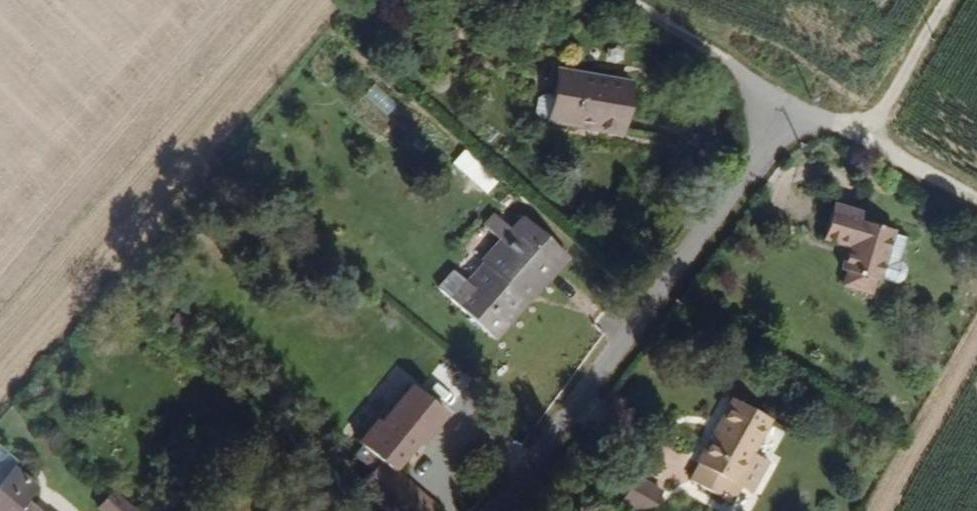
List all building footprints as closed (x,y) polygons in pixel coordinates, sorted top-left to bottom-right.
[(655,137),(680,90),(617,57),(605,81),(597,76),(588,78),(581,91),(583,98),(655,137)] [(477,184),(502,199),(510,188),(485,172),(477,184)] [(896,249),(904,230),(889,222),(852,208),(855,202),(828,192),(816,227),(842,237),(835,258),(843,262),(838,271),(866,283),(873,270),(897,279),(907,257),(896,249)] [(489,328),(552,255),(490,203),(478,219),(490,229),(493,235),(472,264),(462,273),(447,262),(432,281),(489,328)] [(177,311),(165,322),(181,340),(193,328),(177,311)] [(422,429),(443,403),(409,374),(399,389),(393,384),(358,427),(397,459),(413,440),(406,434),(411,424),(422,429)] [(751,450),(768,416),(729,395),(698,456),(700,466),(691,480),(721,498),(733,478),(753,489),(769,461),(751,450)] [(22,486),(31,475),(5,455),(0,462),(0,510),(51,510),(22,486)] [(395,472),(386,482),(369,467),(353,485),(383,510),(441,510),(395,472)] [(662,484),(635,468),(619,497),(643,510),(648,510),(662,484)] [(118,476),(112,489),(104,494),(125,510),(157,510),(118,476)]
